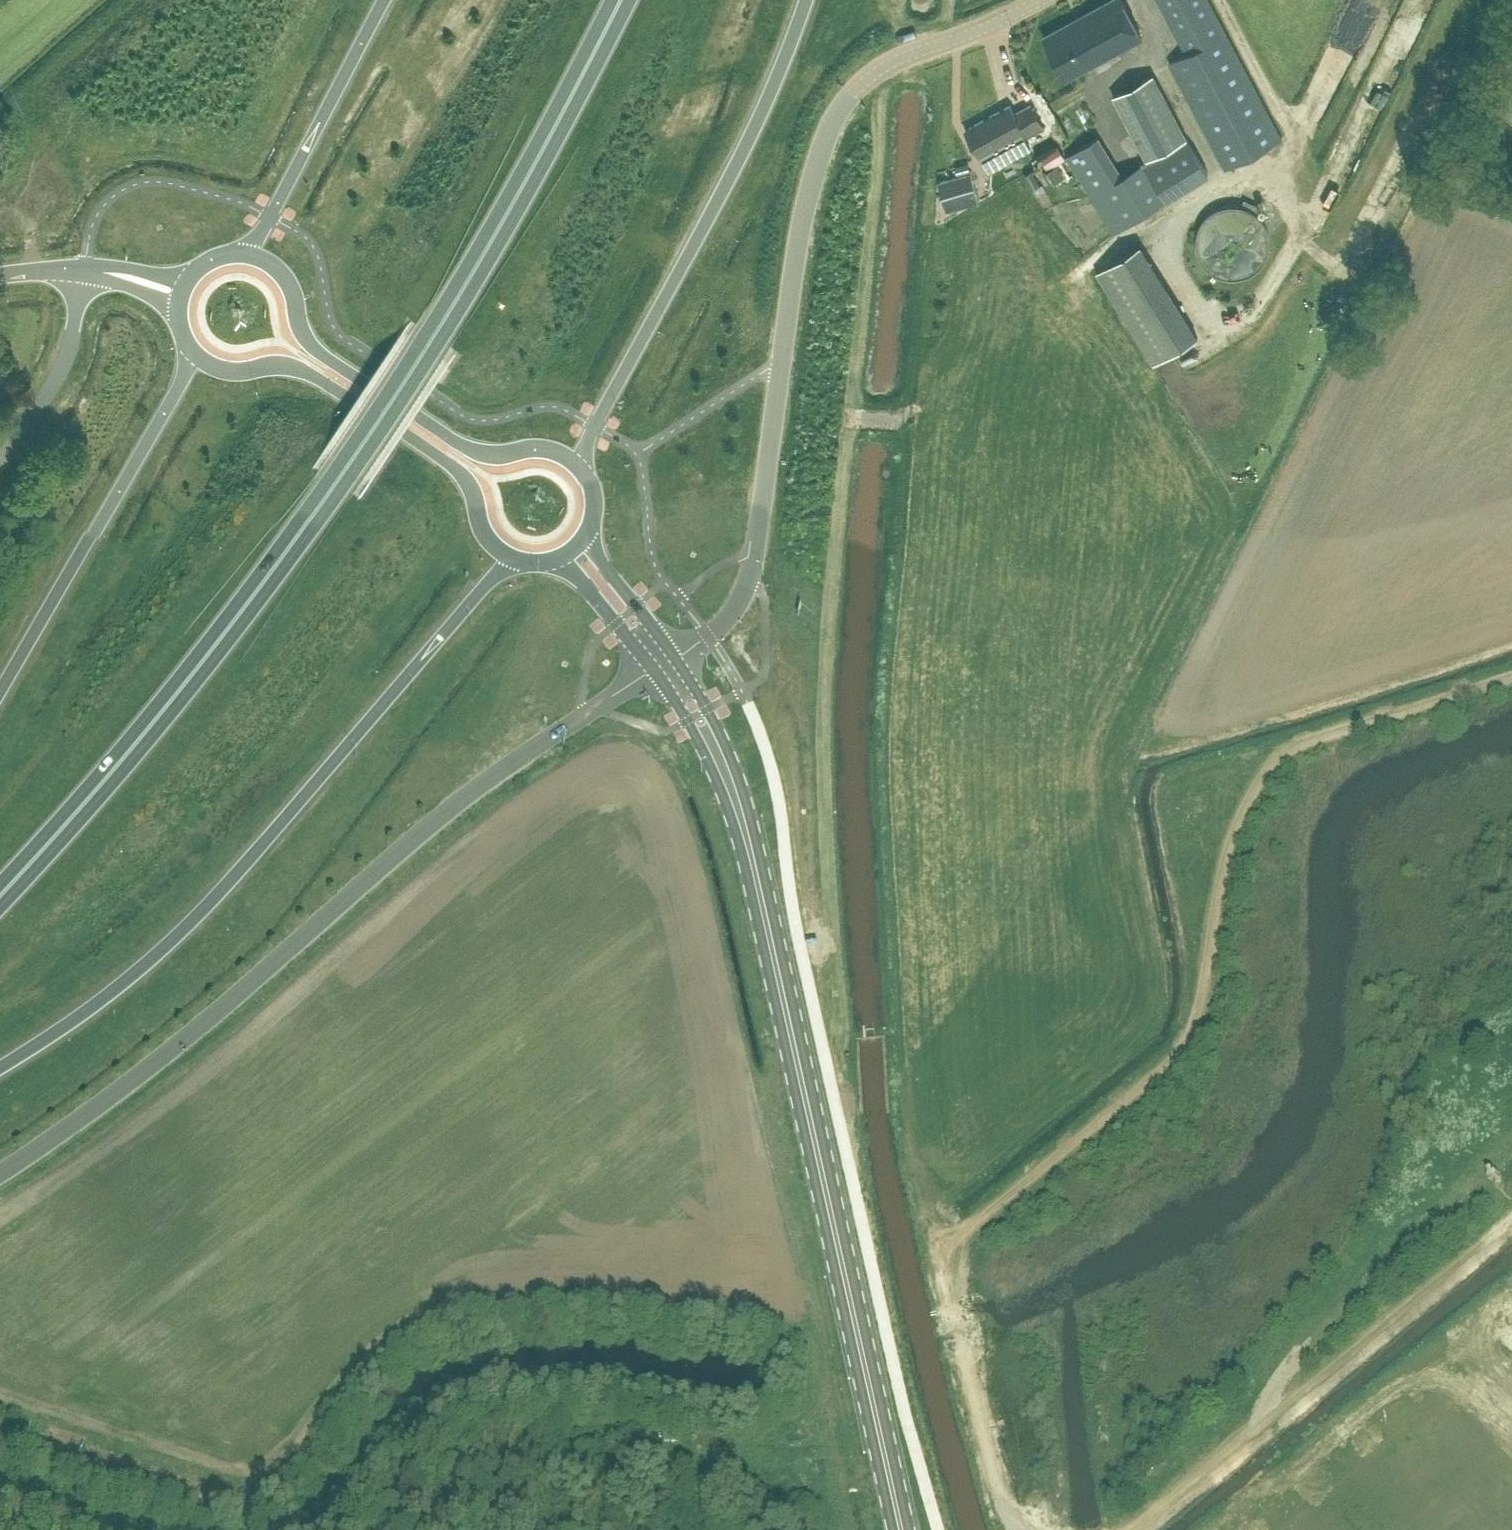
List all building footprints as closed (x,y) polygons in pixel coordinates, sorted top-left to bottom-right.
[(1122,0),(1108,0),(1043,36),(1065,77),(1141,36),(1122,0)] [(1209,0),(1159,0),(1187,52),(1168,62),(1224,168),(1281,138),(1209,0)] [(1185,139),(1151,74),(1111,94),(1143,158),(1137,161),(1138,162),(1120,171),(1097,135),(1066,153),(1113,231),(1208,173),(1185,139)] [(1043,128),(1030,103),(1013,112),(1009,105),(965,128),(979,155),(1023,131),(1026,137),(1043,128)] [(1066,158),(1058,145),(1040,156),(1048,169),(1043,172),(1050,184),(1065,175),(1057,163),(1066,158)] [(970,170),(939,179),(947,207),(979,199),(970,170)] [(1042,186),(1033,171),(1025,175),(1033,191),(1042,186)] [(1254,209),(1242,204),(1228,204),(1216,208),(1205,216),(1198,227),(1195,240),(1197,253),(1204,265),(1213,274),(1226,279),(1239,279),(1252,275),(1262,267),(1269,256),(1272,243),(1270,230),(1264,218),(1254,209)] [(1199,336),(1142,244),(1098,272),(1155,363),(1199,336)] [(203,401),(208,389),(195,383),(190,395),(203,401)]
